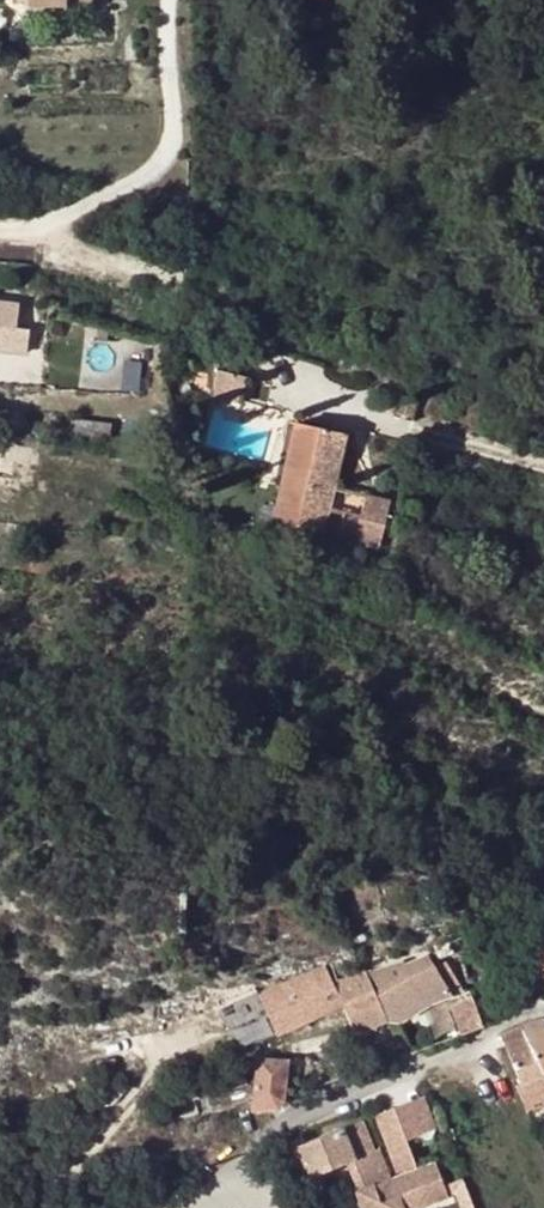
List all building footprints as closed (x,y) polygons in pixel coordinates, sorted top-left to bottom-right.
[(92,0),(27,0),(27,3),(27,8),(66,8),(66,3),(92,3),(92,0)] [(241,402),(246,378),(216,372),(212,396),(241,402)] [(72,421),(71,426),(70,436),(70,439),(106,444),(108,426),(72,421)] [(60,434),(70,436),(71,426),(61,425),(60,434)] [(327,507),(344,436),(297,425),(274,524),(321,535),(327,507)] [(359,515),(343,511),(337,538),(378,548),(389,499),(364,493),(359,515)] [(343,511),(327,507),(321,535),(337,538),(343,511)] [(435,947),(438,961),(454,956),(449,942),(435,947)] [(400,1023),(463,992),(447,962),(437,967),(429,954),(405,964),(403,960),(378,969),(400,1023)] [(366,973),(387,1023),(400,1023),(378,969),(366,973)] [(335,984),(357,1037),(387,1023),(366,973),(335,984)] [(482,1026),(472,997),(452,1004),(462,1033),(482,1026)] [(543,1079),(543,1020),(522,1027),(542,1075),(543,1079)] [(523,1085),(542,1075),(522,1027),(501,1037),(523,1085)] [(285,1100),(288,1061),(252,1060),(252,1068),(259,1068),(255,1110),(279,1106),(285,1100)] [(418,1100),(394,1109),(406,1141),(430,1133),(418,1100)] [(394,1109),(376,1116),(397,1174),(415,1167),(394,1109)] [(297,1148),(310,1178),(349,1163),(361,1191),(357,1192),(364,1207),(397,1207),(387,1180),(383,1181),(361,1124),(297,1148)] [(397,1207),(424,1207),(448,1198),(435,1163),(387,1180),(397,1207)]
